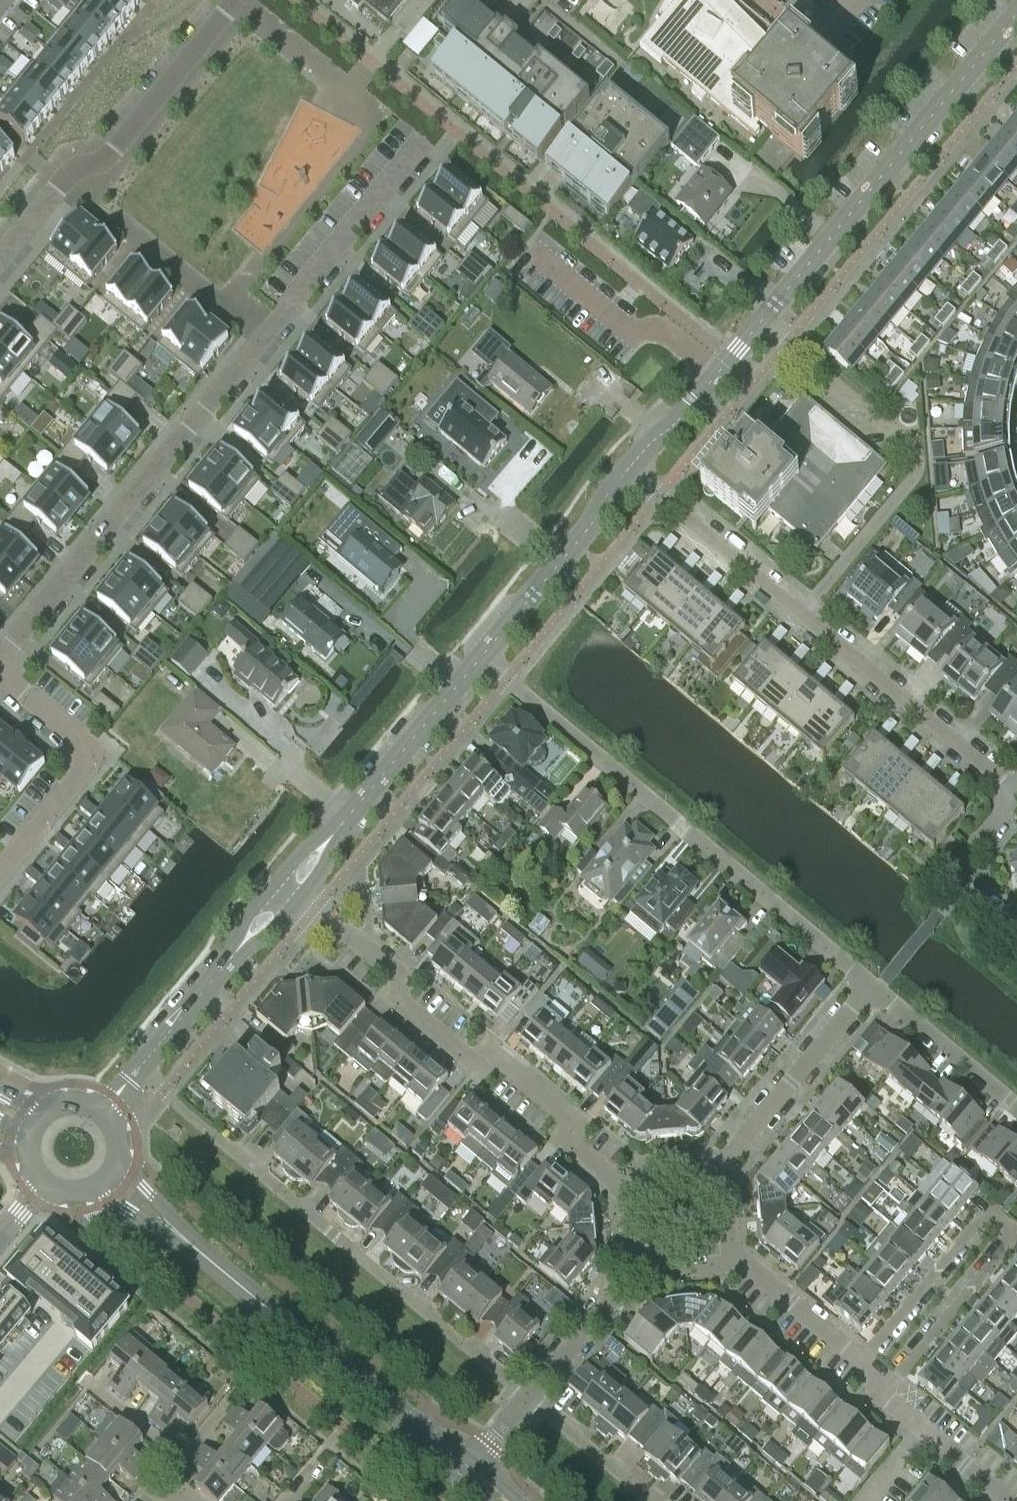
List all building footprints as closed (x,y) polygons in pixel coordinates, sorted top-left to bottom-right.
[(63,7),(54,0),(50,0),(47,3),(58,12),(63,7)] [(89,0),(83,0),(71,14),(107,43),(121,26),(89,0)] [(123,0),(89,0),(121,26),(135,9),(123,0)] [(135,9),(143,0),(123,0),(135,9)] [(357,9),(362,3),(388,24),(390,22),(397,11),(406,0),(346,0),(357,9)] [(504,135),(505,134),(512,139),(511,141),(512,141),(537,162),(589,99),(538,57),(537,58),(538,59),(521,79),(501,62),(517,42),(518,43),(519,42),(506,31),(504,32),(499,28),(500,26),(468,0),(466,0),(443,28),(460,42),(456,47),(454,45),(431,74),(504,135)] [(780,46),(776,43),(763,59),(757,53),(767,42),(725,0),(678,0),(673,5),(666,1),(659,13),(664,16),(639,46),(660,64),(663,61),(695,88),(691,92),(702,102),(706,96),(754,137),(759,131),(756,129),(759,125),(731,102),(780,46)] [(107,43),(71,14),(58,31),(94,60),(107,43)] [(35,40),(40,35),(29,26),(24,31),(35,40)] [(555,27),(547,37),(553,42),(561,33),(555,27)] [(31,46),(35,40),(24,31),(20,37),(31,46)] [(94,60),(58,31),(43,48),(49,53),(50,52),(80,77),(94,60)] [(439,37),(433,43),(440,48),(445,42),(439,37)] [(813,66),(787,45),(783,49),(780,46),(731,102),(759,125),(800,160),(853,95),(822,69),(823,68),(821,67),(821,68),(815,63),(813,66)] [(579,47),(571,57),(578,62),(585,53),(579,47)] [(80,77),(50,52),(49,53),(37,68),(36,69),(66,94),(80,77)] [(12,68),(1,59),(0,61),(0,67),(8,74),(12,68)] [(606,61),(595,74),(601,79),(612,67),(606,61)] [(66,94),(36,69),(37,68),(31,63),(17,81),(53,110),(66,94)] [(53,110),(17,81),(4,97),(9,101),(9,102),(39,127),(53,110)] [(545,168),(562,182),(607,219),(667,145),(606,95),(545,168)] [(9,102),(0,113),(0,125),(25,145),(39,127),(9,102)] [(1011,123),(1013,124),(1007,131),(1016,139),(1016,116),(1011,123)] [(694,119),(671,146),(696,167),(719,139),(694,119)] [(1016,165),(1016,139),(1007,131),(1002,138),(1000,136),(993,145),(1016,165)] [(15,156),(0,144),(0,174),(15,156)] [(993,145),(985,154),(987,156),(981,162),(1006,183),(1016,170),(1016,165),(993,145)] [(967,177),(993,198),(1006,183),(981,162),(976,169),(974,168),(967,177)] [(704,224),(728,194),(701,172),(677,203),(685,209),(697,219),(704,224)] [(434,193),(471,224),(472,223),(487,204),(488,203),(450,173),(434,193)] [(993,198),(967,177),(959,185),(961,187),(956,194),(980,214),(993,198)] [(471,224),(434,193),(417,213),(455,244),(455,243),(471,224)] [(660,209),(640,194),(628,209),(646,224),(633,241),(670,271),(693,243),(656,214),(660,209)] [(980,214),(956,194),(950,201),(948,199),(941,208),(967,230),(980,214)] [(487,204),(472,223),(483,232),(499,213),(487,204)] [(967,230),(941,208),(933,217),(935,218),(930,225),(954,246),(967,230)] [(522,234),(529,225),(509,209),(502,217),(522,234)] [(685,209),(679,216),(691,226),(697,219),(685,209)] [(66,272),(97,234),(77,218),(46,255),(66,272)] [(471,224),(455,243),(465,251),(480,232),(471,224)] [(954,246),(930,225),(924,232),(922,231),(915,240),(941,261),(954,246)] [(388,249),(425,279),(442,259),(404,229),(388,249)] [(97,234),(66,272),(86,288),(117,251),(97,234)] [(909,250),(904,257),(928,277),(941,261),(915,240),(907,248),(909,250)] [(992,250),(1000,257),(1006,249),(998,242),(992,250)] [(425,279),(388,249),(372,269),(409,299),(425,279)] [(1000,257),(992,250),(985,258),(993,265),(1000,257)] [(482,279),(489,270),(470,255),(463,263),(482,279)] [(896,262),(889,271),(915,293),(928,277),(904,257),(898,264),(896,262)] [(1002,266),(1012,275),(1016,269),(1016,265),(1010,258),(1002,266)] [(122,317),(153,280),(133,263),(102,301),(122,317)] [(475,288),(482,279),(463,263),(456,272),(475,288)] [(878,288),(902,309),(915,293),(889,271),(881,280),(883,281),(878,288)] [(966,282),(974,288),(980,281),(972,274),(966,282)] [(153,280),(122,317),(142,334),(173,296),(153,280)] [(974,288),(966,282),(959,290),(967,296),(974,288)] [(342,304),(380,335),(396,315),(359,284),(342,304)] [(902,309),(878,288),(872,295),(870,294),(863,303),(889,324),(902,309)] [(1009,293),(1005,298),(1016,308),(1016,299),(1009,293)] [(852,320),(876,340),(889,324),(863,303),(855,311),(857,313),(852,320)] [(380,335),(342,304),(326,324),(364,355),(380,335)] [(940,313),(948,320),(955,312),(947,305),(940,313)] [(78,315),(68,307),(52,327),(58,332),(61,335),(78,315)] [(178,363),(209,325),(188,309),(157,346),(178,363)] [(436,334),(443,326),(425,310),(417,319),(436,334)] [(1008,322),(1016,328),(1016,310),(1008,322)] [(948,320),(940,313),(934,321),(942,328),(948,320)] [(960,314),(956,320),(968,327),(971,321),(960,314)] [(78,315),(61,335),(70,343),(87,322),(78,315)] [(32,329),(49,343),(58,332),(52,327),(41,318),(32,329)] [(409,327),(427,343),(436,334),(417,319),(409,327)] [(876,340),(852,320),(846,327),(844,325),(837,334),(863,356),(876,340)] [(982,334),(1016,352),(1016,328),(1008,322),(1000,336),(985,328),(982,334)] [(32,329),(23,340),(2,323),(0,326),(0,355),(24,374),(49,343),(32,329)] [(209,325),(178,363),(198,379),(229,342),(209,325)] [(947,329),(938,341),(946,348),(956,336),(947,329)] [(490,383),(501,391),(529,415),(549,390),(509,356),(506,354),(510,349),(490,332),(471,355),(487,369),(475,384),(484,391),(490,383)] [(850,372),(863,356),(837,334),(830,343),(831,344),(825,352),(850,372)] [(982,334),(978,340),(983,343),(976,359),(1016,374),(1016,352),(982,334)] [(914,344),(922,351),(929,343),(921,337),(914,344)] [(297,360),(335,391),(351,371),(313,340),(297,360)] [(922,351),(914,344),(908,352),(916,359),(922,351)] [(117,381),(133,360),(124,353),(107,373),(117,381)] [(24,374),(0,355),(0,403),(24,374)] [(966,356),(961,373),(966,374),(971,376),(976,359),(966,356)] [(927,358),(924,370),(935,372),(938,361),(927,358)] [(976,359),(971,376),(966,374),(964,381),(1014,394),(1016,384),(1016,374),(976,359)] [(126,388),(142,368),(133,360),(117,381),(119,383),(120,383),(126,388)] [(335,391),(297,360),(280,380),(318,411),(335,391)] [(390,389),(397,381),(378,365),(371,374),(390,389)] [(888,376),(896,383),(903,375),(895,368),(888,376)] [(363,382),(383,398),(390,389),(371,374),(363,382)] [(938,375),(925,377),(927,391),(940,390),(938,375)] [(896,383),(888,376),(882,384),(890,391),(896,383)] [(1014,394),(964,381),(962,388),(967,389),(964,406),(1010,413),(1014,394)] [(438,404),(426,419),(439,430),(438,431),(483,469),(506,442),(489,428),(498,417),(457,382),(438,404)] [(899,392),(899,394),(900,395),(901,397),(902,397),(902,398),(904,398),(904,399),(905,399),(908,403),(910,404),(912,404),(913,403),(914,402),(914,401),(915,400),(916,399),(916,398),(917,397),(917,396),(916,395),(916,394),(916,392),(917,390),(917,389),(914,387),(913,386),(912,385),(909,383),(908,382),(907,382),(905,384),(903,386),(903,387),(901,389),(901,390),(900,391),(899,392)] [(120,383),(119,383),(111,394),(128,408),(137,397),(120,383)] [(60,393),(55,399),(61,404),(66,398),(60,393)] [(123,456),(140,436),(119,419),(128,408),(111,394),(85,425),(123,456)] [(251,416),(289,447),(305,427),(268,396),(251,416)] [(834,424),(818,410),(803,398),(745,468),(727,453),(700,485),(741,519),(756,501),(816,550),(885,466),(844,432),(840,436),(830,429),(834,424)] [(957,431),(1009,432),(1010,413),(964,406),(962,424),(957,424),(957,431)] [(398,425),(379,411),(355,442),(374,456),(398,425)] [(289,447),(251,416),(235,436),(273,467),(289,447)] [(344,445),(351,436),(331,420),(324,429),(344,445)] [(35,424),(30,430),(41,438),(45,432),(35,424)] [(77,470),(86,459),(107,476),(123,456),(85,425),(60,456),(77,470)] [(317,438),(336,454),(344,445),(324,429),(317,438)] [(1009,432),(957,431),(957,433),(962,433),(962,455),(974,455),(1009,452),(1009,432)] [(942,442),(931,444),(933,461),(944,459),(942,442)] [(206,472),(243,502),(260,482),(222,451),(206,472)] [(73,518),(89,497),(68,480),(77,470),(60,456),(35,487),(73,518)] [(968,490),(1014,478),(1010,458),(975,463),(963,466),(967,489),(968,490)] [(0,467),(0,489),(6,482),(14,488),(22,477),(4,462),(0,467)] [(206,472),(189,492),(227,522),(243,502),(206,472)] [(436,528),(454,507),(421,479),(415,486),(399,473),(377,499),(424,539),(435,527),(436,528)] [(296,499),(304,490),(285,475),(278,484),(296,499)] [(1016,497),(1016,487),(1014,478),(968,490),(973,509),(975,513),(1016,497)] [(270,493),(289,508),(296,499),(278,484),(270,493)] [(26,531),(35,521),(56,538),(73,518),(35,487),(9,518),(26,531)] [(1016,519),(1016,497),(975,513),(978,521),(982,530),(979,531),(982,537),(1016,519)] [(160,527),(198,558),(214,538),(177,507),(160,527)] [(348,511),(328,536),(347,551),(340,559),(383,594),(404,568),(391,558),(396,551),(348,511)] [(937,516),(937,517),(937,520),(938,527),(939,532),(939,536),(942,536),(945,536),(947,536),(949,535),(951,535),(956,535),(957,535),(959,534),(959,530),(959,527),(958,522),(958,519),(955,519),(954,519),(954,520),(953,520),(952,520),(950,520),(950,521),(949,521),(949,520),(948,519),(948,515),(947,514),(939,515),(937,515),(937,516)] [(38,559),(18,542),(26,531),(9,518),(0,529),(0,562),(22,579),(38,559)] [(982,537),(985,543),(988,542),(997,558),(1016,544),(1016,519),(982,537)] [(160,527),(144,547),(181,578),(198,558),(160,527)] [(250,554),(257,546),(238,531),(231,539),(250,554)] [(273,534),(232,583),(233,584),(268,613),(309,564),(273,534)] [(243,563),(250,554),(231,539),(224,548),(243,563)] [(1016,573),(1016,544),(997,558),(1007,572),(1005,574),(1010,579),(1016,573)] [(946,556),(944,557),(944,559),(946,560),(947,561),(948,562),(949,563),(950,564),(951,564),(953,566),(954,567),(955,566),(956,566),(957,565),(958,565),(960,563),(961,562),(962,562),(964,561),(964,560),(965,560),(967,558),(968,558),(970,557),(971,555),(971,552),(970,552),(969,549),(969,548),(968,546),(967,546),(965,546),(962,548),(961,548),(961,549),(960,549),(957,551),(954,551),(954,552),(951,553),(950,554),(948,555),(947,555),(947,556),(946,556)] [(862,609),(890,574),(876,563),(879,559),(869,550),(851,572),(860,580),(846,596),(862,609)] [(622,591),(645,610),(677,572),(654,553),(652,555),(624,589),(624,588),(622,591)] [(5,599),(22,579),(0,562),(0,595),(5,599)] [(115,583),(152,614),(169,594),(131,563),(115,583)] [(979,570),(967,578),(989,597),(993,594),(997,591),(979,570)] [(667,629),(699,591),(677,572),(645,610),(667,629)] [(899,612),(920,587),(910,579),(904,586),(890,574),(862,609),(877,622),(891,605),(899,612)] [(115,583),(98,603),(136,634),(152,614),(115,583)] [(233,584),(223,597),(260,627),(270,615),(268,613),(233,584)] [(204,610),(212,601),(193,585),(185,594),(204,610)] [(997,591),(993,594),(1002,604),(1002,603),(1005,600),(1006,600),(1006,599),(1012,595),(1010,593),(1009,592),(1008,591),(1008,590),(1003,585),(1001,586),(1000,587),(999,589),(997,589),(997,590),(997,591)] [(920,587),(899,612),(908,619),(894,636),(910,649),(938,614),(924,602),(927,599),(918,591),(920,588),(920,587)] [(699,591),(667,629),(689,647),(721,609),(699,591)] [(177,603),(196,619),(204,610),(185,594),(177,603)] [(279,623),(290,633),(322,660),(331,649),(329,648),(341,634),(299,599),(279,623)] [(219,600),(210,611),(221,620),(230,609),(219,600)] [(721,609),(689,647),(701,657),(696,664),(717,682),(749,643),(738,634),(742,630),(742,631),(744,628),(721,609)] [(947,652),(969,626),(960,618),(953,626),(938,614),(910,649),(925,661),(939,645),(947,652)] [(69,639),(106,669),(123,649),(85,618),(69,639)] [(232,624),(222,635),(246,656),(233,671),(236,674),(234,677),(250,691),(253,688),(262,696),(261,697),(275,709),(297,683),(284,673),(286,670),(232,624)] [(958,689),(986,654),(972,642),(975,639),(966,631),(969,626),(947,652),(956,659),(942,676),(958,689)] [(90,690),(106,669),(69,639),(52,659),(90,690)] [(158,665),(162,660),(166,656),(146,640),(138,649),(158,665)] [(189,643),(171,665),(195,685),(213,663),(189,643)] [(731,682),(754,702),(786,664),(763,644),(761,647),(762,647),(734,681),(733,680),(731,682)] [(138,649),(131,658),(151,674),(158,665),(138,649)] [(1016,666),(1016,665),(1008,658),(1001,666),(986,654),(958,689),(973,702),(987,685),(996,692),(1016,666)] [(777,720),(808,682),(786,664),(754,702),(777,720)] [(996,692),(1004,699),(990,716),(1006,729),(1016,715),(1016,673),(1014,670),(1016,666),(996,692)] [(808,682),(777,720),(799,739),(831,701),(808,682)] [(160,733),(211,776),(234,748),(208,726),(220,712),(195,691),(160,733)] [(112,719),(118,711),(100,696),(93,704),(112,719)] [(854,720),(831,701),(799,739),(822,758),(824,756),(823,755),(851,722),(852,723),(854,720)] [(487,755),(496,763),(507,772),(514,763),(522,769),(528,763),(532,765),(536,764),(540,762),(542,757),(542,753),(539,749),(545,742),(511,714),(488,741),(494,746),(487,755)] [(1006,729),(1016,738),(1016,715),(1006,729)] [(12,740),(0,730),(0,755),(12,740)] [(852,734),(839,750),(846,755),(859,739),(852,734)] [(841,774),(864,794),(896,755),(873,736),(871,738),(871,739),(843,772),(841,774)] [(0,755),(0,780),(4,783),(28,753),(12,740),(0,755)] [(28,753),(4,783),(20,796),(45,767),(28,753)] [(886,812),(918,774),(896,755),(864,794),(886,812)] [(507,772),(496,763),(488,772),(473,760),(459,776),(484,796),(484,797),(497,808),(510,792),(526,805),(534,795),(517,781),(507,772)] [(155,769),(147,779),(161,790),(169,780),(155,769)] [(918,774),(886,812),(908,830),(940,792),(918,774)] [(446,792),(470,813),(484,797),(484,796),(459,776),(446,792)] [(127,784),(112,803),(149,833),(164,814),(156,808),(164,799),(144,782),(136,792),(127,784)] [(579,843),(606,809),(584,791),(562,818),(553,810),(537,828),(554,842),(564,830),(579,843)] [(432,809),(461,833),(457,829),(470,813),(446,792),(432,809)] [(963,811),(940,792),(908,830),(932,850),(934,847),(933,847),(961,813),(961,814),(963,811)] [(84,797),(78,804),(86,811),(92,804),(84,797)] [(102,815),(98,819),(135,849),(149,833),(112,803),(102,815)] [(92,804),(86,811),(94,818),(97,815),(100,811),(92,804)] [(180,812),(171,805),(166,811),(175,818),(180,812)] [(422,828),(414,837),(427,847),(427,848),(451,868),(448,865),(456,856),(448,849),(461,833),(432,809),(418,825),(421,827),(422,828)] [(96,822),(85,836),(121,866),(135,849),(98,819),(96,822)] [(626,881),(651,852),(645,846),(650,840),(636,828),(631,835),(624,829),(600,859),(589,851),(573,870),(590,884),(587,888),(600,899),(603,895),(619,909),(636,889),(626,881)] [(501,838),(507,844),(515,835),(508,829),(501,838)] [(59,833),(50,844),(51,845),(53,843),(61,850),(67,842),(59,836),(60,834),(59,833)] [(74,848),(71,853),(108,883),(121,866),(85,836),(74,848)] [(507,844),(501,838),(492,848),(499,854),(507,844)] [(67,842),(61,850),(68,856),(71,853),(74,848),(67,842)] [(382,899),(417,896),(416,884),(420,879),(421,881),(432,868),(443,878),(451,868),(427,848),(419,857),(403,843),(379,872),(382,899)] [(68,856),(57,869),(90,896),(90,897),(93,900),(94,899),(108,883),(71,853),(68,856)] [(32,867),(23,878),(24,878),(25,876),(33,883),(39,876),(31,869),(33,867),(32,867)] [(47,882),(44,886),(81,916),(82,915),(78,912),(90,897),(90,896),(57,869),(47,882)] [(696,910),(686,901),(696,889),(677,873),(671,881),(663,875),(649,892),(651,894),(637,904),(637,905),(629,915),(656,937),(664,925),(676,935),(696,910)] [(459,874),(454,880),(463,887),(468,881),(459,874)] [(39,876),(33,883),(41,889),(44,886),(47,882),(39,876)] [(41,889),(30,903),(67,933),(81,916),(44,886),(41,889)] [(417,896),(382,899),(384,927),(412,951),(426,935),(435,943),(453,922),(443,914),(437,921),(424,911),(423,912),(418,908),(417,896)] [(474,896),(466,906),(488,925),(496,915),(474,896)] [(30,903),(16,920),(25,927),(17,937),(37,954),(45,944),(53,950),(67,933),(30,903)] [(454,904),(446,913),(454,920),(461,910),(454,904)] [(730,964),(748,942),(738,934),(746,925),(737,917),(734,920),(719,908),(702,928),(699,925),(692,934),(695,937),(688,945),(704,957),(701,960),(720,975),(721,974),(722,972),(723,972),(723,971),(724,970),(726,968),(727,967),(727,966),(728,966),(728,965),(729,964),(730,964)] [(453,922),(435,943),(444,951),(431,966),(447,980),(468,955),(479,943),(453,922)] [(509,939),(515,932),(506,924),(500,931),(509,939)] [(515,932),(509,939),(519,947),(525,940),(515,932)] [(786,1028),(823,984),(802,967),(799,971),(777,952),(776,953),(769,954),(760,964),(761,971),(760,972),(782,991),(766,1011),(786,1028)] [(464,993),(484,969),(468,955),(447,980),(464,993)] [(720,975),(720,978),(721,980),(722,980),(724,982),(725,982),(725,983),(727,984),(729,986),(729,987),(730,987),(732,989),(735,991),(735,992),(736,992),(737,993),(738,994),(739,994),(739,995),(740,996),(741,996),(742,996),(744,996),(744,994),(746,993),(746,992),(748,990),(749,989),(750,988),(751,987),(751,986),(752,986),(753,984),(755,982),(755,981),(756,981),(756,980),(757,980),(757,978),(757,977),(754,974),(753,973),(749,973),(746,974),(742,973),(741,973),(741,972),(740,972),(738,971),(737,969),(735,968),(735,967),(734,967),(733,966),(732,966),(732,965),(731,965),(730,964),(729,964),(728,965),(728,966),(727,966),(727,967),(726,968),(724,970),(723,971),(723,972),(722,972),(721,974),(720,975)] [(480,1007),(505,978),(504,978),(500,982),(484,969),(464,993),(480,1007)] [(505,978),(480,1007),(496,1021),(509,1005),(519,1013),(537,992),(527,983),(520,991),(505,978)] [(311,1023),(323,1022),(328,1026),(327,1027),(339,1038),(333,1045),(343,1053),(349,1046),(354,1040),(360,1032),(351,1024),(365,1008),(362,1005),(361,1006),(336,985),(308,987),(311,1023)] [(295,1028),(298,1025),(300,1023),(311,1023),(308,987),(281,990),(259,1015),(258,1015),(256,1017),(273,1031),(265,1040),(286,1058),(294,1048),(286,1042),(297,1030),(295,1028)] [(707,997),(714,1003),(722,994),(715,988),(707,997)] [(537,1054),(561,1025),(546,1012),(552,1005),(542,996),(524,1018),(533,1025),(521,1041),(537,1054)] [(714,1003),(707,997),(699,1007),(706,1012),(714,1003)] [(599,1013),(604,1007),(596,999),(590,1006),(599,1013)] [(737,1022),(769,1049),(783,1032),(751,1005),(737,1022)] [(604,1007),(599,1013),(609,1022),(615,1015),(604,1007)] [(726,1041),(755,1065),(769,1049),(737,1022),(723,1038),(726,1040),(726,1041)] [(369,1039),(360,1032),(354,1040),(349,1046),(374,1067),(398,1038),(382,1024),(369,1039)] [(561,1025),(537,1054),(553,1068),(574,1043),(558,1030),(562,1026),(561,1025)] [(887,1080),(912,1049),(897,1036),(891,1044),(879,1034),(859,1058),(887,1080)] [(398,1038),(374,1067),(378,1062),(394,1076),(415,1051),(398,1038)] [(286,1058),(265,1040),(245,1064),(248,1066),(244,1070),(233,1060),(216,1080),(215,1080),(207,1082),(209,1088),(207,1091),(216,1098),(212,1103),(242,1128),(250,1119),(255,1122),(257,1119),(276,1135),(296,1110),(307,1097),(297,1089),(289,1100),(269,1084),(281,1070),(293,1080),(301,1071),(286,1058)] [(646,1042),(626,1066),(636,1075),(657,1051),(658,1050),(647,1041),(646,1042)] [(695,1058),(726,1084),(731,1088),(738,1079),(741,1081),(755,1065),(726,1041),(713,1055),(704,1048),(695,1058)] [(570,1082),(594,1053),(594,1052),(590,1057),(574,1043),(553,1068),(570,1082)] [(912,1049),(887,1080),(913,1102),(933,1079),(922,1070),(928,1062),(912,1049)] [(407,1094),(431,1065),(415,1051),(394,1076),(390,1081),(407,1094)] [(594,1053),(570,1082),(586,1095),(599,1080),(608,1087),(626,1066),(617,1058),(610,1066),(594,1053)] [(731,1088),(726,1084),(695,1058),(686,1069),(696,1078),(684,1092),(716,1119),(717,1118),(714,1116),(727,1100),(723,1097),(731,1088)] [(431,1065),(407,1094),(423,1107),(416,1115),(426,1123),(449,1096),(439,1088),(447,1078),(431,1065)] [(626,1066),(608,1087),(617,1095),(603,1111),(619,1124),(616,1127),(617,1128),(644,1095),(628,1082),(635,1074),(626,1066)] [(933,1079),(913,1102),(940,1125),(966,1094),(950,1081),(944,1088),(933,1079)] [(824,1101),(850,1123),(864,1106),(838,1084),(824,1101)] [(666,1113),(668,1138),(685,1136),(691,1140),(697,1139),(703,1135),(716,1119),(684,1092),(688,1096),(675,1112),(666,1113)] [(966,1094),(940,1125),(955,1137),(952,1140),(965,1150),(987,1124),(975,1114),(981,1107),(966,1094)] [(668,1138),(666,1113),(656,1113),(641,1100),(645,1096),(644,1095),(617,1128),(633,1141),(639,1144),(646,1143),(651,1140),(668,1138)] [(363,1112),(369,1106),(360,1098),(354,1105),(363,1112)] [(463,1141),(488,1112),(472,1099),(461,1111),(452,1103),(429,1131),(439,1140),(448,1129),(463,1141)] [(850,1123),(824,1101),(811,1116),(837,1138),(840,1135),(850,1123)] [(369,1106),(363,1112),(373,1120),(379,1114),(369,1106)] [(347,1107),(341,1114),(354,1125),(360,1119),(347,1107)] [(288,1177),(317,1143),(300,1128),(307,1119),(296,1110),(276,1135),(272,1140),(281,1148),(273,1157),(281,1164),(282,1168),(283,1172),(285,1175),(288,1177)] [(488,1112),(463,1141),(464,1142),(460,1146),(476,1160),(505,1126),(488,1112)] [(798,1132),(824,1154),(834,1142),(841,1147),(846,1140),(840,1135),(837,1138),(811,1116),(798,1132)] [(901,1118),(894,1126),(906,1135),(912,1127),(901,1118)] [(497,1169),(521,1140),(505,1126),(476,1160),(492,1173),(496,1169),(497,1169)] [(1016,1148),(1016,1136),(1007,1128),(1001,1136),(990,1126),(970,1149),(997,1172),(1016,1148)] [(374,1130),(365,1141),(385,1158),(394,1147),(374,1130)] [(824,1154),(798,1132),(785,1147),(811,1169),(814,1166),(824,1154)] [(327,1186),(352,1157),(324,1134),(317,1143),(288,1177),(291,1180),(294,1181),(298,1182),(302,1181),(310,1188),(318,1179),(327,1186)] [(402,1134),(397,1140),(405,1146),(410,1141),(402,1134)] [(881,1135),(875,1142),(890,1155),(897,1146),(887,1137),(886,1139),(881,1135)] [(911,1136),(898,1152),(909,1161),(922,1145),(911,1136)] [(516,1198),(539,1170),(529,1163),(537,1153),(521,1140),(497,1169),(513,1182),(506,1190),(516,1198)] [(846,1140),(841,1147),(847,1152),(853,1146),(846,1140)] [(421,1161),(430,1151),(420,1142),(411,1152),(421,1161)] [(772,1163),(798,1185),(808,1173),(814,1178),(820,1171),(814,1166),(811,1169),(785,1147),(772,1163)] [(997,1172),(1016,1188),(1016,1148),(997,1172)] [(948,1153),(944,1159),(952,1166),(960,1156),(955,1153),(948,1153)] [(352,1157),(327,1186),(336,1194),(329,1203),(337,1210),(337,1214),(338,1218),(340,1221),(343,1223),(372,1189),(355,1175),(363,1166),(352,1157)] [(759,1212),(785,1210),(784,1202),(798,1185),(772,1163),(769,1160),(755,1177),(752,1183),(753,1190),(757,1195),(759,1212)] [(895,1162),(887,1171),(895,1178),(896,1178),(904,1169),(895,1162)] [(978,1191),(952,1170),(943,1162),(932,1175),(935,1177),(929,1184),(935,1189),(938,1186),(964,1208),(978,1191)] [(575,1178),(574,1178),(572,1181),(556,1168),(553,1172),(544,1164),(539,1170),(516,1198),(525,1206),(532,1197),(548,1211),(552,1206),(575,1178)] [(886,1170),(877,1180),(885,1188),(895,1178),(887,1171),(886,1170)] [(820,1171),(814,1178),(821,1184),(827,1177),(820,1171)] [(453,1187),(459,1181),(449,1173),(443,1179),(453,1187)] [(916,1194),(951,1223),(964,1208),(938,1186),(935,1189),(929,1184),(935,1177),(932,1175),(916,1194)] [(430,1176),(420,1188),(449,1211),(458,1200),(430,1176)] [(569,1229),(594,1227),(593,1210),(596,1204),(595,1197),(591,1192),(575,1178),(552,1206),(568,1220),(569,1229)] [(459,1181),(453,1187),(462,1195),(468,1189),(459,1181)] [(874,1184),(860,1200),(870,1209),(884,1193),(874,1184)] [(372,1189),(343,1223),(347,1226),(350,1228),(353,1228),(358,1227),(366,1234),(373,1225),(383,1233),(408,1203),(397,1194),(389,1203),(372,1189)] [(951,1223),(916,1194),(906,1206),(909,1208),(903,1215),(909,1220),(912,1217),(938,1239),(951,1223)] [(396,1267),(399,1270),(428,1235),(411,1221),(418,1212),(408,1203),(383,1233),(392,1241),(384,1250),(392,1256),(394,1264),(396,1267)] [(903,1215),(909,1208),(906,1206),(902,1203),(896,1210),(903,1215)] [(785,1210),(759,1212),(760,1229),(757,1235),(758,1242),(762,1247),(779,1261),(781,1258),(803,1232),(786,1218),(785,1210)] [(833,1228),(838,1223),(829,1215),(824,1221),(833,1228)] [(899,1233),(925,1255),(938,1239),(912,1217),(909,1220),(899,1233)] [(809,1224),(803,1232),(818,1245),(824,1237),(809,1224)] [(847,1224),(838,1234),(847,1242),(848,1242),(853,1236),(856,1232),(852,1229),(847,1224)] [(925,1255),(899,1233),(890,1225),(880,1238),(882,1240),(877,1246),(883,1252),(886,1248),(912,1270),(925,1255)] [(594,1227),(569,1229),(570,1239),(557,1255),(552,1251),(584,1278),(597,1262),(600,1256),(600,1249),(596,1244),(594,1227)] [(781,1258),(797,1272),(819,1245),(818,1245),(803,1232),(781,1258)] [(837,1234),(824,1249),(834,1258),(847,1242),(838,1234),(837,1234)] [(428,1235),(399,1270),(402,1272),(405,1274),(409,1274),(413,1274),(421,1280),(429,1271),(438,1279),(463,1249),(452,1240),(445,1249),(428,1235)] [(517,1250),(522,1243),(513,1236),(507,1242),(517,1250)] [(0,1302),(0,1348),(26,1317),(18,1311),(31,1295),(77,1334),(70,1342),(86,1356),(127,1308),(111,1294),(105,1301),(93,1291),(100,1284),(83,1270),(77,1278),(53,1257),(59,1250),(43,1237),(2,1286),(4,1287),(0,1292),(0,1296),(3,1298),(0,1302)] [(873,1264),(899,1286),(912,1270),(886,1248),(883,1252),(877,1246),(882,1240),(880,1238),(864,1257),(873,1264)] [(463,1249),(438,1279),(447,1287),(440,1296),(448,1303),(448,1307),(449,1310),(451,1313),(454,1316),(483,1281),(466,1267),(474,1258),(463,1249)] [(583,1279),(584,1278),(552,1251),(538,1268),(567,1292),(580,1276),(583,1279)] [(899,1286),(873,1264),(863,1276),(856,1271),(851,1278),(857,1283),(860,1280),(886,1302),(899,1286)] [(851,1278),(856,1271),(850,1266),(844,1272),(851,1278)] [(811,1267),(804,1274),(813,1282),(819,1274),(811,1267)] [(844,1272),(834,1285),(838,1288),(847,1295),(857,1283),(851,1278),(844,1272)] [(996,1288),(1016,1305),(1016,1279),(1009,1272),(996,1288)] [(847,1295),(873,1317),(886,1302),(860,1280),(857,1283),(847,1295)] [(483,1281),(454,1316),(458,1318),(461,1320),(464,1320),(469,1320),(477,1327),(484,1317),(493,1325),(518,1295),(509,1306),(500,1298),(502,1296),(483,1281)] [(873,1317),(847,1295),(838,1288),(829,1299),(825,1295),(820,1301),(840,1317),(840,1318),(852,1328),(859,1333),(873,1317)] [(1009,1325),(1016,1316),(1016,1305),(996,1288),(983,1303),(1009,1325)] [(518,1295),(493,1325),(503,1333),(495,1342),(503,1349),(504,1353),(506,1356),(509,1358),(514,1357),(514,1358),(539,1327),(521,1313),(529,1304),(518,1295)] [(683,1303),(686,1331),(693,1330),(709,1343),(732,1316),(733,1316),(735,1313),(718,1299),(712,1296),(705,1297),(700,1301),(683,1303)] [(686,1331),(683,1303),(666,1304),(660,1301),(653,1301),(648,1305),(634,1322),(665,1347),(678,1331),(686,1331)] [(970,1319),(996,1341),(999,1337),(1006,1343),(1000,1349),(1003,1352),(1016,1334),(1016,1332),(1009,1325),(983,1303),(970,1319)] [(732,1316),(709,1343),(725,1356),(748,1329),(733,1316),(732,1316)] [(970,1319),(957,1335),(992,1364),(1003,1352),(1000,1349),(1006,1343),(999,1337),(996,1341),(970,1319)] [(665,1347),(634,1322),(637,1325),(623,1340),(651,1364),(665,1347)] [(748,1329),(725,1356),(717,1365),(730,1376),(738,1367),(740,1369),(763,1342),(748,1329)] [(992,1364),(957,1335),(944,1350),(970,1372),(973,1369),(979,1374),(974,1381),(980,1386),(996,1367),(992,1364)] [(117,1395),(148,1357),(128,1340),(109,1363),(121,1373),(109,1388),(117,1395)] [(748,1392),(779,1355),(763,1342),(740,1369),(738,1367),(730,1376),(736,1381),(748,1392)] [(931,1366),(957,1388),(967,1376),(974,1381),(979,1374),(973,1369),(970,1372),(944,1350),(931,1366)] [(779,1355),(748,1392),(761,1402),(769,1393),(772,1395),(795,1368),(779,1355)] [(168,1373),(148,1357),(117,1395),(125,1401),(137,1386),(149,1396),(168,1373)] [(584,1401),(611,1368),(602,1360),(599,1364),(593,1359),(569,1388),(584,1401)] [(957,1388),(931,1366),(917,1382),(924,1388),(936,1399),(937,1398),(953,1412),(966,1396),(957,1388)] [(601,1435),(630,1400),(618,1389),(625,1380),(611,1368),(584,1401),(582,1404),(600,1420),(593,1429),(601,1435)] [(779,1418),(810,1381),(795,1368),(772,1395),(769,1393),(761,1402),(779,1418)] [(187,1389),(168,1373),(149,1396),(160,1405),(147,1420),(156,1427),(187,1389)] [(685,1387),(690,1382),(682,1375),(678,1381),(685,1387)] [(736,1381),(730,1376),(722,1386),(727,1391),(736,1381)] [(810,1381),(779,1418),(792,1428),(800,1419),(803,1422),(826,1394),(810,1381)] [(1007,1389),(1015,1395),(1016,1393),(1016,1384),(1014,1381),(1007,1389)] [(690,1382),(685,1387),(693,1394),(698,1388),(690,1382)] [(673,1387),(667,1396),(674,1402),(681,1393),(673,1387)] [(187,1389),(156,1427),(164,1434),(176,1419),(188,1429),(207,1406),(187,1389)] [(842,1407),(826,1394),(803,1422),(800,1419),(792,1428),(811,1444),(842,1407)] [(630,1400),(601,1435),(608,1441),(616,1433),(625,1441),(628,1438),(637,1445),(664,1412),(661,1415),(652,1407),(647,1413),(630,1400)] [(723,1405),(716,1413),(725,1420),(731,1412),(723,1405)] [(857,1420),(842,1407),(811,1444),(824,1454),(831,1445),(834,1448),(857,1420)] [(235,1408),(228,1416),(266,1447),(267,1446),(274,1451),(280,1451),(288,1441),(287,1435),(281,1429),(283,1427),(260,1408),(250,1421),(235,1408)] [(699,1408),(692,1416),(699,1423),(706,1414),(699,1408)] [(664,1412),(637,1445),(645,1452),(643,1455),(653,1464),(645,1473),(653,1479),(683,1443),(670,1433),(678,1423),(664,1412)] [(732,1412),(725,1420),(735,1428),(736,1428),(739,1424),(738,1417),(732,1412)] [(70,1414),(54,1433),(65,1442),(81,1423),(70,1414)] [(227,1448),(250,1467),(266,1447),(228,1416),(221,1424),(236,1437),(227,1448)] [(709,1416),(703,1423),(712,1430),(718,1424),(709,1416)] [(842,1470),(873,1433),(857,1420),(834,1448),(831,1445),(824,1454),(829,1459),(842,1470)] [(103,1442),(141,1474),(148,1466),(132,1453),(142,1440),(120,1422),(103,1442)] [(981,1435),(987,1429),(980,1423),(974,1430),(981,1435)] [(747,1425),(741,1433),(752,1443),(759,1434),(747,1425)] [(873,1433),(842,1470),(858,1484),(889,1447),(873,1433)] [(103,1442),(87,1462),(110,1481),(119,1470),(134,1482),(141,1474),(103,1442)] [(689,1488),(716,1456),(716,1455),(713,1459),(704,1451),(699,1457),(683,1443),(653,1479),(660,1485),(668,1476),(678,1484),(680,1481),(689,1488)] [(762,1451),(771,1459),(778,1451),(769,1443),(762,1451)] [(196,1455),(234,1486),(250,1467),(227,1448),(218,1459),(203,1447),(196,1455)] [(788,1459),(778,1451),(771,1459),(781,1467),(788,1459)] [(829,1459),(824,1454),(815,1464),(821,1469),(829,1459)] [(196,1455),(189,1464),(204,1476),(194,1488),(210,1500),(222,1500),(234,1486),(196,1455)] [(689,1488),(698,1496),(695,1499),(698,1500),(723,1500),(735,1487),(722,1476),(730,1467),(716,1456),(689,1488)] [(71,1481),(94,1500),(112,1500),(101,1492),(110,1481),(87,1462),(71,1481)] [(816,1472),(804,1486),(814,1495),(826,1480),(816,1472)] [(71,1481),(63,1475),(51,1490),(52,1500),(94,1500),(71,1481)] [(944,1493),(928,1480),(911,1500),(938,1500),(944,1493)] [(368,1484),(361,1492),(369,1499),(376,1491),(368,1484)] [(338,1497),(327,1487),(315,1500),(335,1500),(338,1497)] [(723,1500),(767,1500),(754,1490),(748,1497),(735,1487),(723,1500)]
